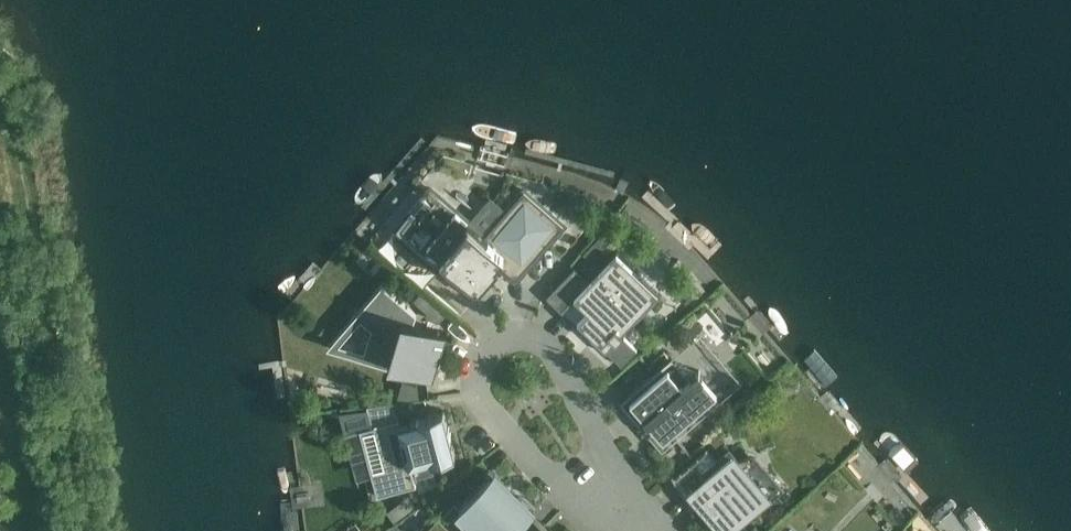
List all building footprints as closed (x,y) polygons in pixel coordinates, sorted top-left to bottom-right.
[(424,196),(397,227),(470,290),(478,282),(480,284),(498,263),(515,278),(563,223),(524,190),(487,232),(472,220),(463,230),(424,196)] [(575,268),(547,297),(561,310),(577,325),(580,321),(596,336),(592,340),(606,353),(662,294),(617,251),(588,281),(575,268)] [(384,286),(362,311),(383,330),(375,359),(433,376),(446,332),(413,322),(416,314),(384,286)] [(620,401),(639,423),(646,418),(663,438),(716,392),(698,371),(690,378),(685,382),(668,362),(672,358),(671,357),(620,401)] [(374,427),(359,431),(370,473),(371,474),(375,473),(380,492),(376,493),(376,494),(416,484),(411,465),(431,460),(432,461),(455,455),(443,410),(419,416),(420,418),(399,423),(394,401),(367,404),(374,427)] [(719,432),(709,441),(715,447),(725,439),(719,432)] [(697,460),(705,469),(681,489),(694,505),(691,509),(693,513),(694,512),(693,510),(701,503),(725,530),(727,530),(744,517),(747,520),(768,502),(750,482),(756,478),(753,458),(737,462),(728,451),(730,450),(729,449),(714,461),(706,452),(697,460)] [(424,530),(514,530),(530,514),(543,527),(546,523),(489,466),(486,469),(491,475),(461,504),(456,499),(424,530)] [(408,495),(401,500),(408,510),(415,505),(408,495)]
